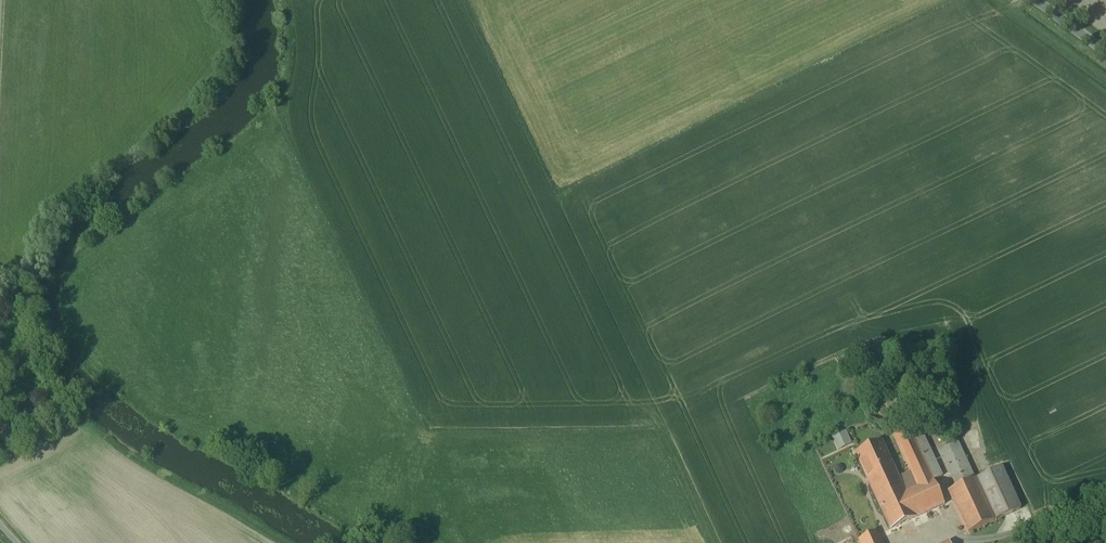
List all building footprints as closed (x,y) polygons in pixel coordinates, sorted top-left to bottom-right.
[(894,435),(911,471),(926,464),(934,480),(942,476),(918,424),(894,435)] [(839,449),(853,444),(848,430),(834,436),(839,449)] [(881,441),(856,453),(875,492),(899,481),(898,478),(881,441)] [(958,442),(940,450),(957,487),(975,479),(958,442)] [(912,472),(898,478),(899,481),(875,492),(891,529),(945,504),(934,480),(926,464),(911,471),(912,472)] [(957,487),(949,491),(969,533),(1021,509),(1001,467),(975,479),(957,487)] [(859,539),(861,542),(881,542),(876,532),(859,539)]
